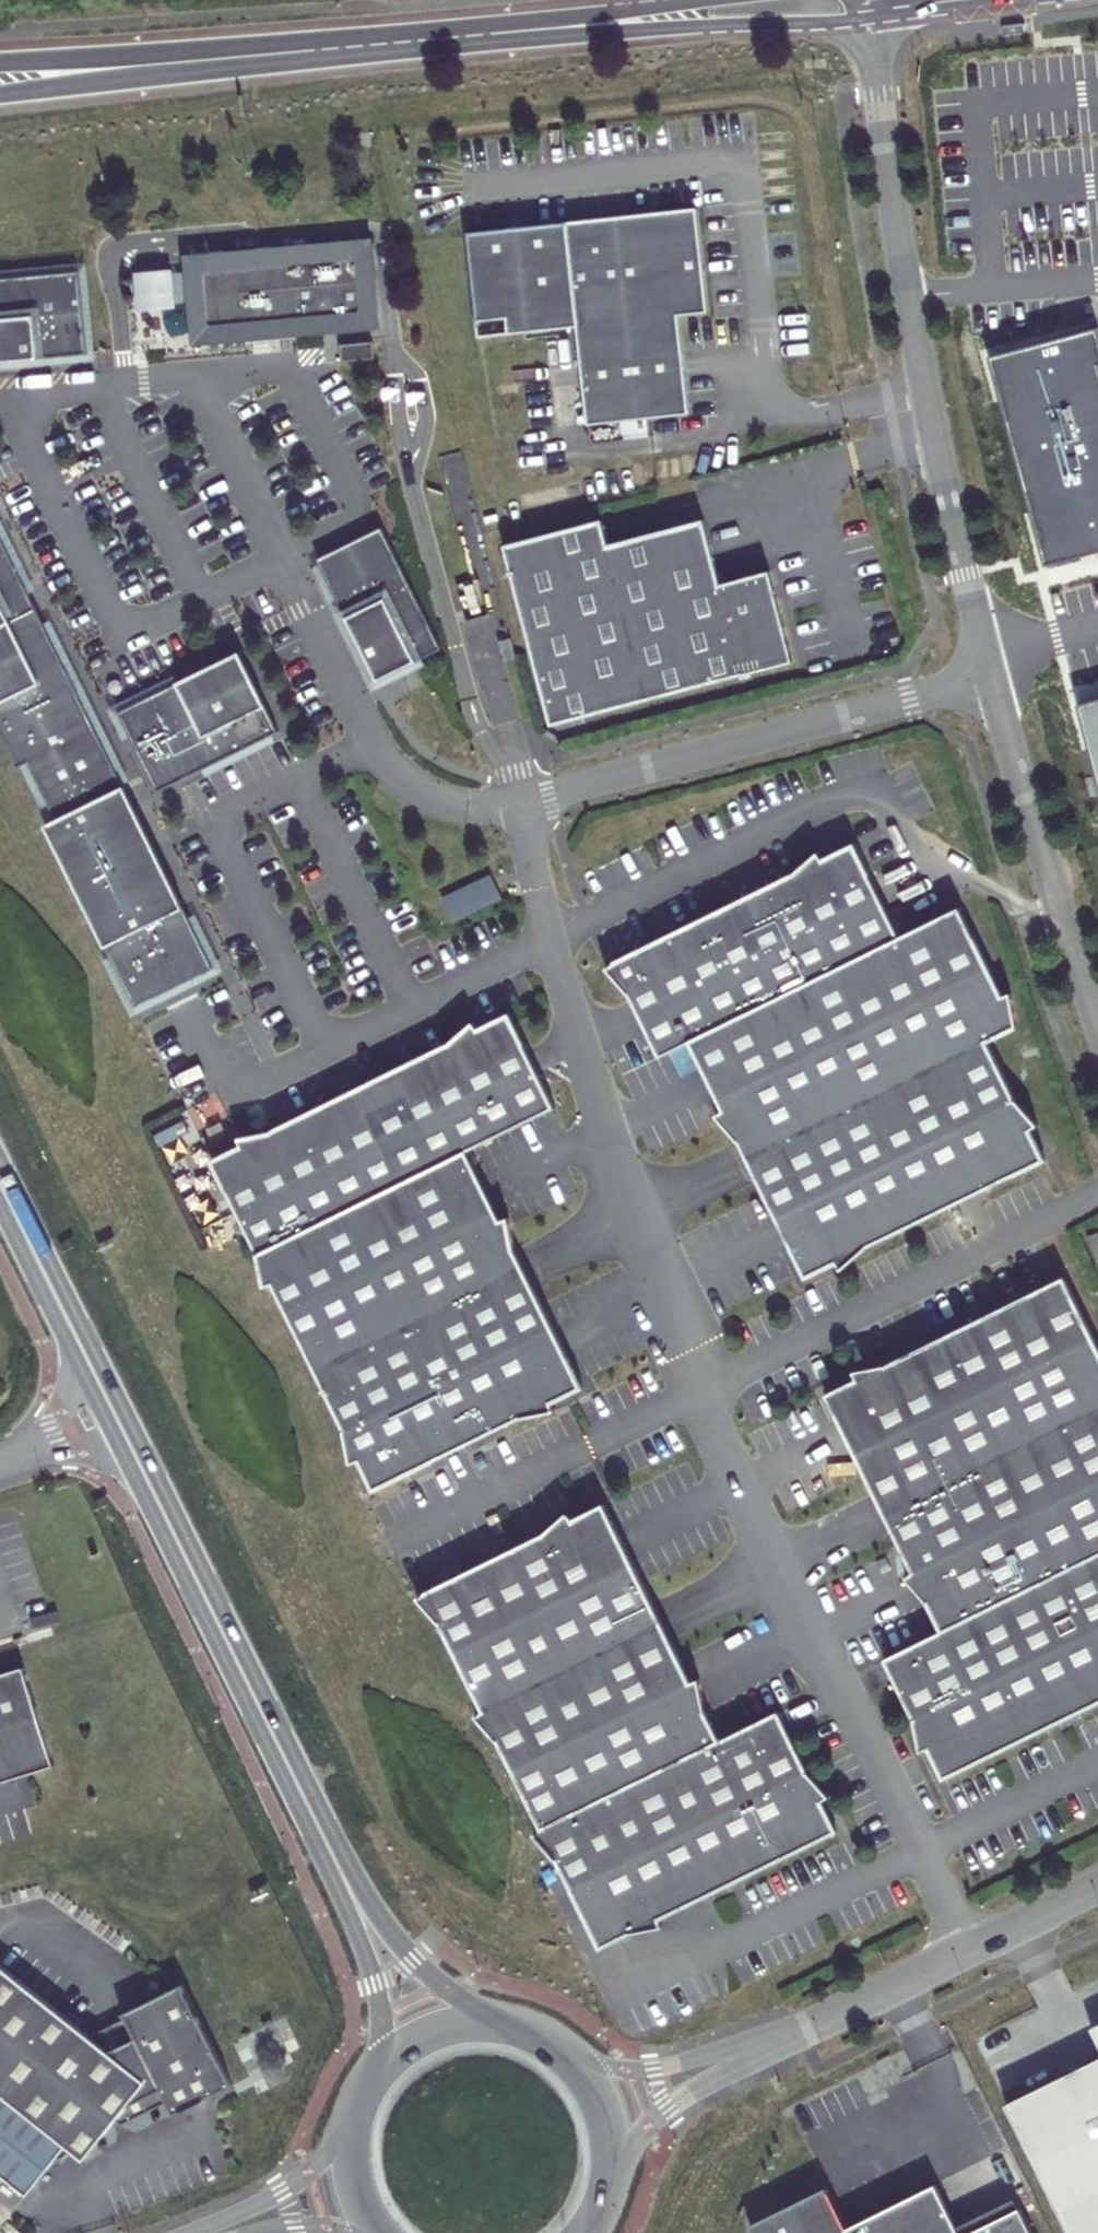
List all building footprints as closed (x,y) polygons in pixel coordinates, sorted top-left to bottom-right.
[(703,209),(473,234),(485,340),(585,331),(593,430),(628,426),(629,440),(655,437),(653,423),(696,418),(685,320),(715,317),(703,209)] [(373,274),(370,249),(337,253),(337,249),(329,250),(329,254),(277,259),(276,256),(269,256),(269,260),(200,268),(201,276),(204,305),(208,340),(378,321),(374,283),(368,284),(367,275),(373,274)] [(0,286),(0,369),(96,358),(87,276),(0,286)] [(204,305),(201,276),(178,279),(178,278),(145,281),(149,313),(181,310),(181,308),(204,305)] [(1046,566),(1097,553),(1097,328),(990,357),(1046,566)] [(382,359),(380,342),(347,346),(349,363),(382,359)] [(380,525),(312,559),(373,681),(440,647),(380,525)] [(606,525),(509,550),(555,730),(797,668),(773,577),(725,590),(708,525),(613,550),(606,525)] [(125,1015),(212,975),(0,544),(0,755),(125,1015)] [(485,584),(461,591),(470,628),(494,621),(485,584)] [(509,667),(521,664),(515,644),(504,647),(509,667)] [(113,712),(152,791),(274,730),(234,651),(113,712)] [(1097,777),(1097,700),(1078,705),(1097,777)] [(791,878),(614,967),(606,973),(629,997),(646,1032),(660,1060),(690,1045),(724,1111),(716,1117),(739,1143),(808,1279),(838,1264),(843,1272),(868,1249),(1038,1164),(1045,1160),(1030,1131),(1038,1126),(1016,1101),(987,1044),(1016,1028),(1024,1022),(1001,998),(958,910),(898,940),(852,848),(821,863),(816,856),(791,878)] [(453,924),(503,900),(490,874),(440,899),(453,924)] [(244,1151),(215,1166),(237,1210),(260,1257),(267,1291),(276,1289),(349,1434),(356,1467),(364,1465),(379,1494),(526,1420),(559,1414),(556,1405),(586,1390),(518,1253),(511,1220),(502,1223),(469,1155),(556,1111),(510,1018),(479,1033),(474,1026),(450,1048),(275,1135),(241,1142),(244,1151)] [(1064,1277),(887,1365),(856,1372),(858,1380),(827,1396),(867,1475),(916,1572),(909,1577),(917,1587),(930,1602),(946,1632),(889,1660),(919,1721),(927,1752),(934,1750),(948,1778),(1097,1703),(1097,1343),(1064,1277)] [(429,1595),(420,1597),(447,1631),(491,1718),(484,1723),(506,1748),(550,1835),(543,1841),(565,1865),(609,1954),(640,1937),(671,1930),(669,1922),(844,1831),(829,1803),(835,1797),(814,1773),(797,1742),(784,1714),(725,1743),(710,1713),(704,1682),(695,1683),(606,1507),(576,1522),(570,1516),(546,1536),(429,1595)] [(0,1682),(0,1789),(16,1785),(49,1775),(20,1676),(0,1682)] [(57,2146),(74,2160),(106,2122),(117,2126),(163,2104),(168,2116),(228,2088),(180,1987),(121,2015),(123,2019),(84,2037),(0,1968),(0,2099),(57,2146)] [(1011,2104),(1075,2232),(1097,2232),(1097,2061),(1011,2104)] [(0,2099),(0,2178),(18,2193),(57,2146),(0,2099)] [(748,2224),(752,2232),(1032,2232),(1012,2195),(954,2223),(930,2177),(842,2221),(825,2186),(748,2224)]
